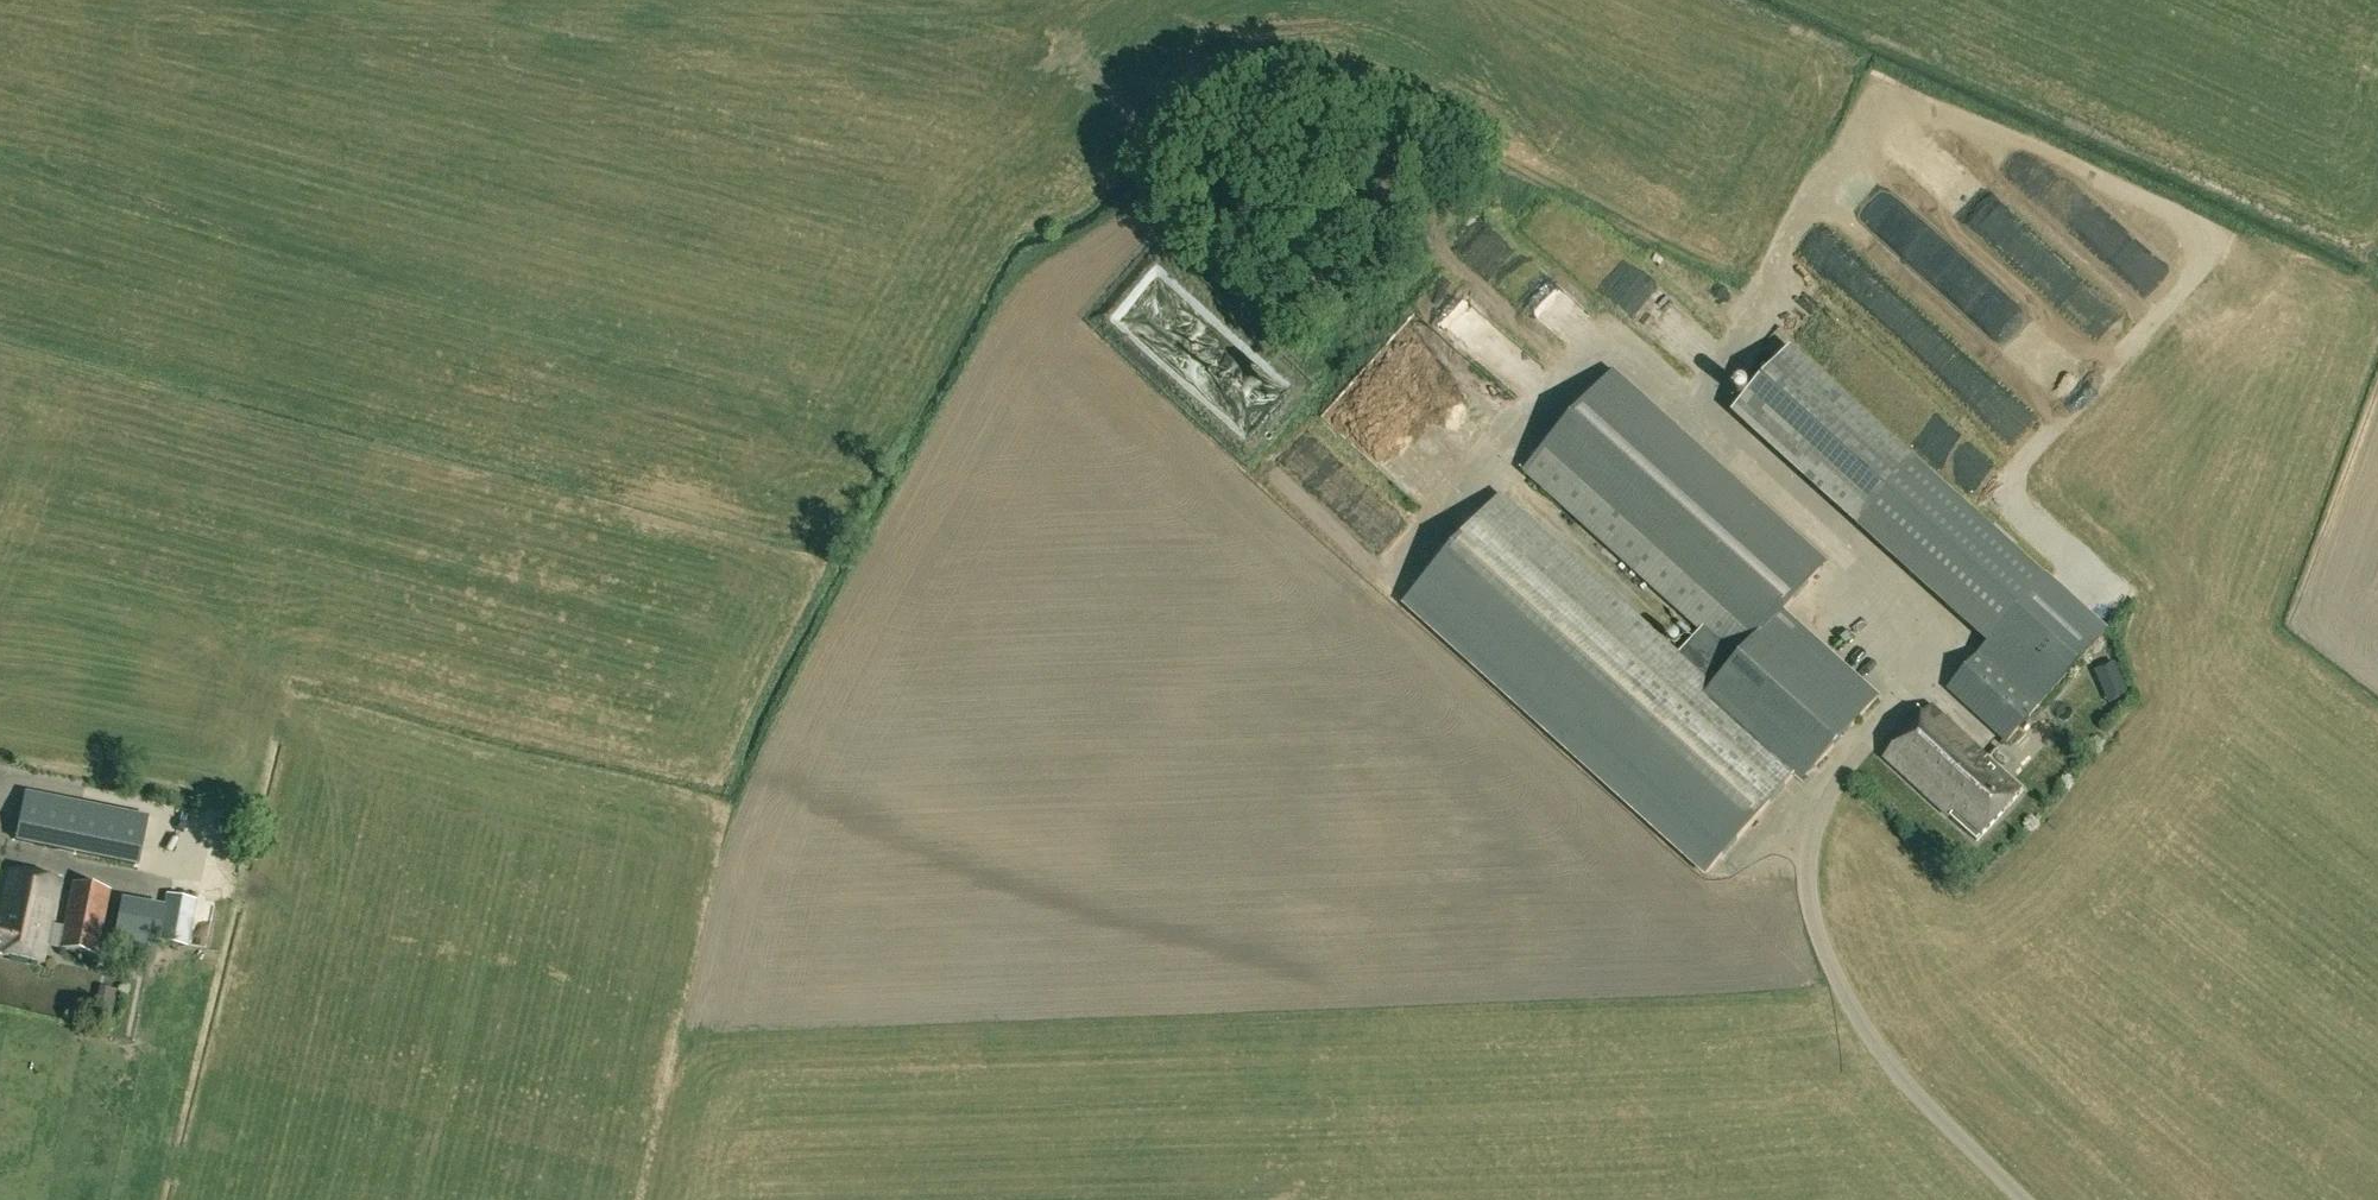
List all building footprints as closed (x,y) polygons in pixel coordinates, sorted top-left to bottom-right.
[(1419,387),(1412,394),(1430,411),(1444,397),(1422,377),(1442,354),(1419,333),(1392,362),(1419,387)] [(1996,631),(2045,578),(1791,349),(1743,402),(1996,631)] [(1254,443),(1288,409),(1274,396),(1263,407),(1227,370),(1204,393),(1220,410),(1229,402),(1218,390),(1221,388),(1253,420),(1242,431),(1254,443)] [(1468,442),(1440,413),(1417,436),(1445,465),(1468,442)] [(1527,471),(1701,629),(1679,653),(1504,495),(1407,601),(1707,874),(1804,767),(1811,774),(1881,698),(1569,425),(1527,471)] [(2007,743),(2043,704),(1984,650),(1949,689),(2007,743)] [(1979,842),(2026,792),(1935,707),(1888,758),(1979,842)] [(27,793),(17,841),(75,854),(139,865),(149,815),(83,805),(27,793)] [(10,870),(0,918),(0,956),(44,964),(63,881),(10,870)] [(60,948),(100,955),(112,891),(73,883),(60,948)] [(122,902),(112,953),(154,962),(158,942),(187,947),(196,901),(168,895),(165,910),(122,902)]
